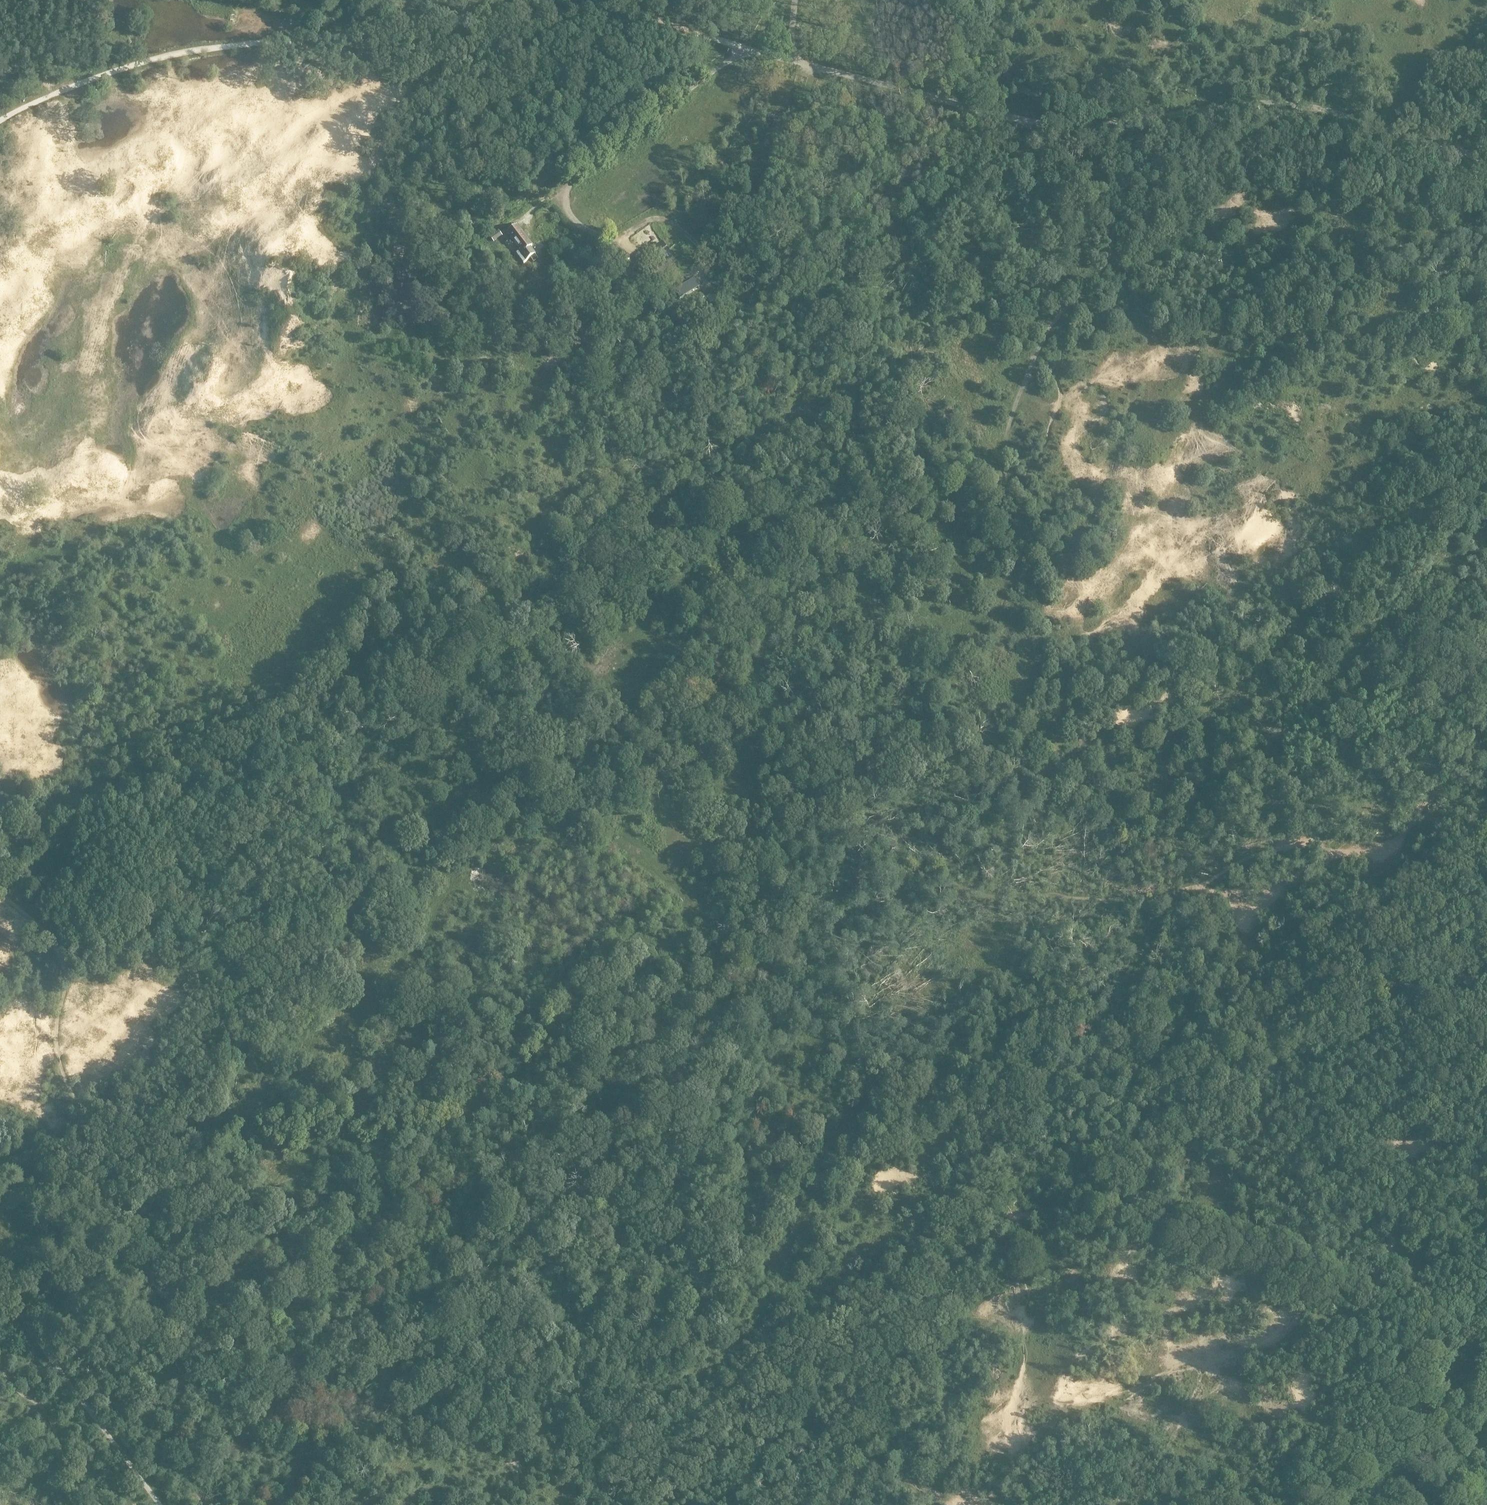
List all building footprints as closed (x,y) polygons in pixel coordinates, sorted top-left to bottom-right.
[(424,24),(424,15),(414,16),(414,25),(424,24)] [(535,262),(539,258),(536,254),(537,254),(532,247),(533,245),(519,226),(509,234),(522,251),(518,254),(525,263),(532,257),(535,262)] [(493,241),(494,242),(502,236),(496,227),(487,233),(483,237),(489,244),(493,241)] [(665,243),(645,257),(658,276),(678,261),(665,243)] [(689,292),(700,287),(696,277),(685,282),(689,292)] [(681,297),(689,293),(685,284),(677,288),(681,297)]
